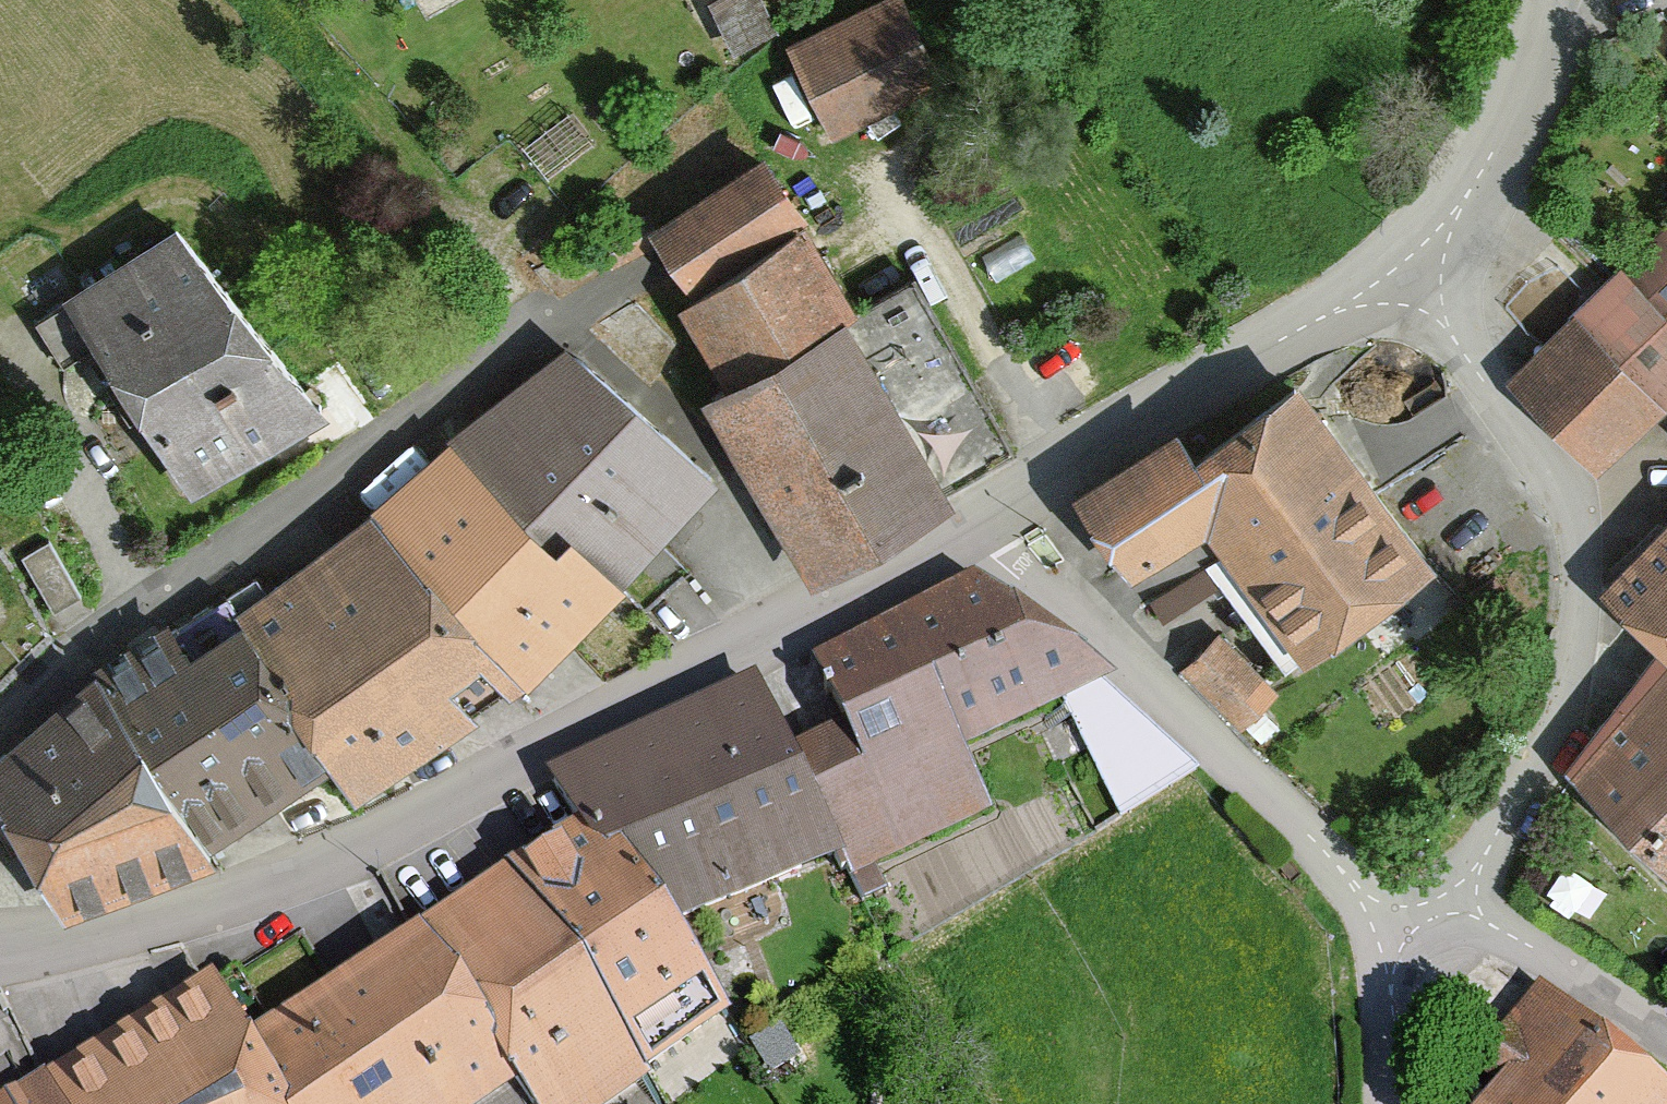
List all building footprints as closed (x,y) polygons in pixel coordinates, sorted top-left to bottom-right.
[(715,1),(738,47),(764,34),(747,0),(718,0),(715,1)] [(797,48),(836,127),(935,79),(896,0),(895,0),(797,48)] [(797,216),(760,162),(660,229),(697,283),(797,216)] [(616,259),(655,237),(643,216),(604,237),(616,259)] [(814,569),(1014,453),(914,278),(858,310),(825,254),(815,260),(795,227),(689,298),(738,380),(712,394),(814,569)] [(190,231),(38,322),(66,367),(105,344),(198,496),(310,429),(190,231)] [(1516,383),(1592,462),(1666,391),(1666,330),(1619,280),(1516,383)] [(557,363),(458,441),(573,549),(587,531),(638,586),(728,483),(587,355),(557,363)] [(1175,439),(1084,495),(1135,565),(1209,518),(1231,548),(1208,561),(1287,668),(1426,566),(1295,389),(1193,465),(1175,439)] [(458,441),(373,519),(538,689),(638,586),(587,531),(573,549),(458,441)] [(373,519),(246,617),(336,768),(368,804),(538,689),(373,519)] [(1607,590),(1666,648),(1666,528),(1607,590)] [(86,600),(53,544),(20,563),(53,619),(86,600)] [(866,719),(802,748),(859,872),(1000,815),(965,739),(1104,680),(992,577),(834,649),(866,719)] [(235,598),(116,673),(217,835),(336,768),(246,617),(235,598)] [(1218,636),(1186,666),(1241,722),(1273,691),(1218,636)] [(1666,648),(1573,771),(1666,866),(1666,648)] [(0,767),(0,791),(61,898),(230,855),(217,835),(116,673),(0,767)] [(859,872),(802,748),(770,678),(557,775),(586,839),(625,856),(660,932),(688,919),(700,944),(859,872)] [(1117,690),(1074,712),(1128,818),(1209,774),(1117,690)] [(586,839),(521,878),(666,1103),(686,1103),(758,1052),(685,951),(660,932),(625,856),(586,839)] [(430,936),(531,1093),(538,1103),(666,1103),(521,878),(430,936)] [(430,936),(261,1043),(219,982),(196,996),(264,1103),(513,1103),(531,1093),(430,936)] [(1538,993),(1479,1065),(1510,1086),(1495,1103),(1666,1103),(1666,1097),(1570,1017),(1568,1018),(1538,993)] [(196,996),(47,1085),(59,1103),(264,1103),(196,996)] [(47,1085),(38,1091),(20,1062),(0,1072),(0,1103),(59,1103),(47,1085)]
